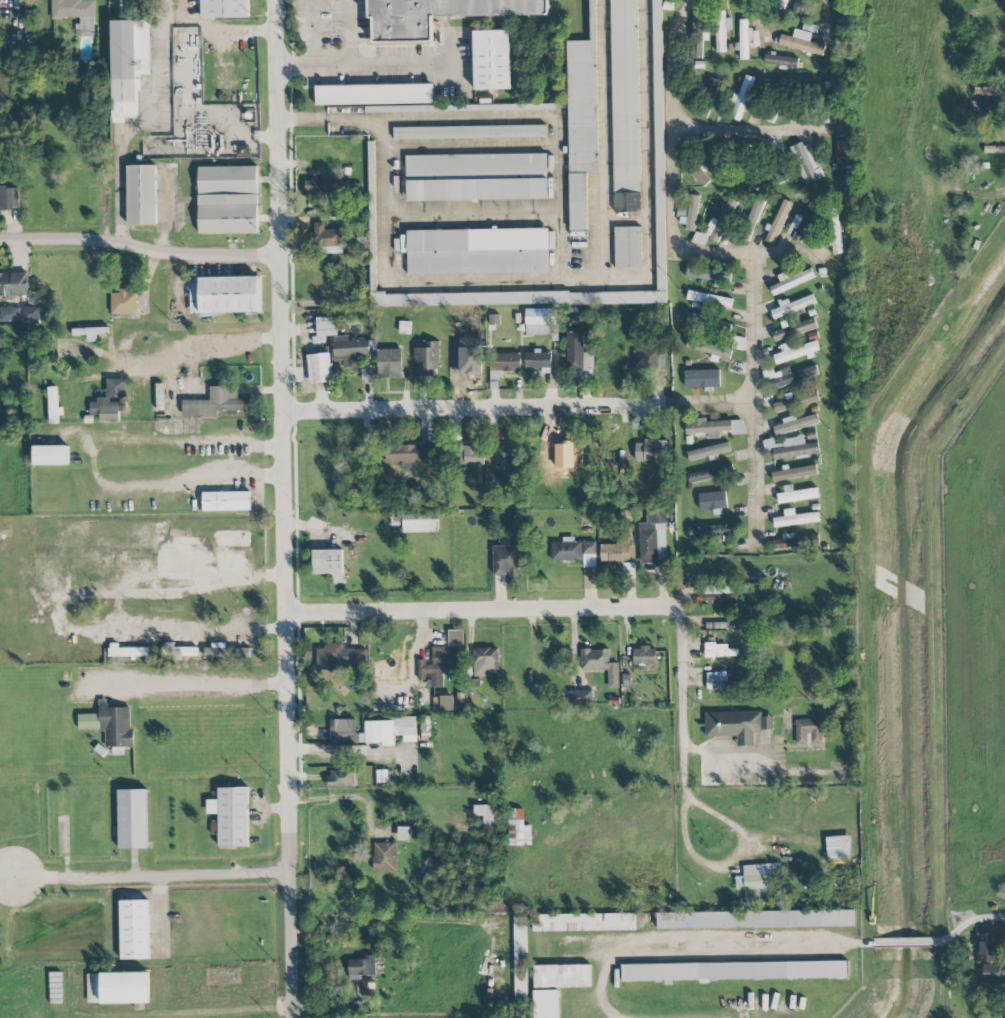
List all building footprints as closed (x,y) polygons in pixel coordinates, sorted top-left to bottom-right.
[(51,19),(79,18),(79,25),(76,25),(76,36),(95,36),(95,0),(51,0),(51,19)] [(202,18),(250,18),(250,0),(202,0),(202,18)] [(549,15),(549,0),(369,0),(369,17),(373,17),(373,43),(433,42),(432,17),(549,15)] [(596,0),(589,0),(590,41),(567,41),(570,230),(588,230),(587,174),(598,173),(596,0)] [(615,212),(642,212),(638,0),(611,0),(615,212)] [(665,290),(661,0),(652,0),(657,291),(665,290)] [(785,13),(788,0),(777,0),(775,10),(785,13)] [(801,16),(807,0),(795,0),(790,12),(801,16)] [(702,59),(702,40),(705,40),(706,11),(692,11),(691,59),(702,59)] [(725,29),(732,29),(731,18),(725,18),(725,11),(715,11),(716,52),(725,52),(725,29)] [(111,21),(113,123),(126,123),(126,118),(137,118),(137,90),(141,90),(141,75),(150,75),(149,20),(111,21)] [(759,30),(747,30),(748,20),(740,20),(739,59),(748,60),(748,44),(758,44),(759,30)] [(778,45),(823,56),(825,45),(809,42),(812,33),(794,29),(793,37),(781,34),(778,45)] [(475,31),(476,90),(512,90),(511,31),(475,31)] [(773,56),(774,54),(767,54),(766,65),(797,67),(798,57),(773,56)] [(738,95),(734,94),(731,102),(737,104),(731,118),(739,121),(756,79),(746,75),(738,95)] [(719,81),(711,78),(706,93),(714,96),(719,81)] [(316,86),(317,106),(434,104),(434,85),(316,86)] [(998,117),(999,100),(985,100),(985,117),(998,117)] [(556,105),(366,108),(366,114),(555,111),(556,105)] [(394,128),(394,140),(547,138),(547,126),(394,128)] [(807,185),(825,177),(808,141),(790,149),(807,185)] [(237,145),(237,158),(249,158),(249,145),(237,145)] [(547,154),(406,156),(406,201),(548,199),(547,154)] [(727,183),(725,160),(714,162),(716,184),(727,183)] [(787,180),(780,164),(770,168),(778,184),(787,180)] [(127,167),(128,226),(157,225),(157,166),(127,167)] [(199,168),(199,234),(258,234),(258,167),(199,168)] [(703,186),(710,179),(698,168),(691,175),(703,186)] [(347,181),(314,180),(314,181),(305,181),(305,191),(346,192),(347,181)] [(18,186),(0,187),(0,210),(19,209),(18,186)] [(753,231),(766,199),(757,196),(744,227),(753,231)] [(718,243),(736,201),(729,199),(720,221),(712,217),(705,235),(696,231),(692,241),(704,246),(707,238),(718,243)] [(792,203),(784,199),(765,241),(774,245),(792,203)] [(795,214),(789,231),(795,232),(792,240),(803,244),(817,201),(810,199),(804,217),(795,214)] [(834,255),(844,253),(835,209),(825,211),(834,255)] [(343,253),(342,230),(324,231),(324,223),(315,223),(316,254),(343,253)] [(642,227),(615,228),(616,269),(642,269),(642,227)] [(408,231),(409,276),(549,274),(549,230),(408,231)] [(370,306),(666,304),(666,291),(376,293),(376,240),(370,240),(370,291),(370,306)] [(716,280),(716,282),(731,283),(731,271),(686,268),(685,278),(716,280)] [(789,278),(786,272),(776,276),(779,283),(769,287),(773,295),(814,278),(810,269),(789,278)] [(13,297),(13,296),(28,296),(27,272),(0,273),(0,297),(13,297)] [(200,278),(201,314),(260,313),(260,277),(200,278)] [(686,299),(731,309),(733,300),(689,290),(686,299)] [(137,291),(111,291),(110,314),(136,315),(137,291)] [(789,300),(779,302),(780,308),(771,310),(773,317),(816,306),(813,296),(789,302),(789,300)] [(19,307),(0,307),(0,322),(20,321),(19,307)] [(39,307),(23,307),(24,321),(39,320),(39,307)] [(526,336),(558,335),(557,309),(525,310),(526,336)] [(684,327),(728,338),(732,323),(687,313),(684,327)] [(499,315),(490,316),(490,325),(500,325),(499,315)] [(337,335),(336,317),(316,318),(317,336),(313,336),(313,343),(324,343),(324,336),(337,335)] [(348,318),(348,325),(362,325),(361,317),(348,318)] [(817,330),(815,320),(771,330),(773,340),(817,330)] [(400,334),(411,334),(412,322),(400,322),(400,334)] [(97,342),(96,335),(108,334),(108,327),(72,329),(72,336),(86,336),(87,342),(97,342)] [(593,353),(584,353),(584,331),(566,332),(567,371),(573,371),(573,378),(593,377),(593,353)] [(369,340),(349,340),(349,336),(333,336),(333,361),(343,361),(343,369),(357,368),(357,359),(370,358),(369,340)] [(730,357),(732,347),(687,340),(686,350),(730,357)] [(806,355),(806,357),(820,352),(816,341),(791,349),(789,343),(780,346),(782,352),(773,355),(776,364),(806,355)] [(415,348),(415,376),(439,376),(438,342),(422,342),(422,347),(415,348)] [(379,350),(379,378),(403,378),(402,350),(379,350)] [(663,369),(662,350),(631,351),(632,369),(663,369)] [(551,351),(525,352),(526,368),(551,367),(551,351)] [(520,371),(520,354),(489,353),(489,371),(520,371)] [(330,354),(308,356),(311,384),(333,382),(330,354)] [(777,388),(819,375),(816,365),(790,373),(789,368),(772,373),(777,388)] [(372,367),(362,367),(363,381),(373,380),(372,367)] [(684,370),(685,388),(720,387),(720,369),(684,370)] [(127,398),(126,379),(107,379),(107,399),(90,399),(90,415),(99,415),(99,422),(119,422),(119,411),(126,411),(126,402),(111,402),(111,398),(127,398)] [(182,401),(182,417),(218,417),(218,410),(228,410),(228,413),(246,413),(246,400),(238,400),(237,386),(209,387),(210,400),(182,401)] [(60,423),(59,387),(48,387),(49,424),(60,423)] [(773,404),(775,412),(819,402),(816,391),(785,398),(786,400),(773,404)] [(797,420),(796,415),(782,420),(783,424),(773,427),(776,436),(819,423),(816,414),(797,420)] [(706,422),(706,418),(685,420),(686,435),(707,433),(708,439),(721,438),(721,432),(731,431),(731,435),(744,434),(743,420),(706,422)] [(667,440),(643,439),(643,444),(635,443),(634,461),(666,462),(667,440)] [(687,452),(689,462),(731,451),(729,442),(687,452)] [(773,448),(774,457),(818,451),(817,442),(773,448)] [(428,444),(386,445),(386,463),(429,462),(428,444)] [(460,465),(483,465),(483,444),(453,445),(453,457),(460,457),(460,465)] [(511,480),(512,445),(496,445),(495,480),(511,480)] [(543,475),(556,475),(556,463),(578,463),(577,445),(542,446),(543,475)] [(68,465),(68,446),(33,446),(33,465),(68,465)] [(687,474),(689,484),(732,475),(729,465),(687,474)] [(771,471),(772,480),(816,474),(815,465),(771,471)] [(773,493),(774,502),(818,496),(817,487),(773,493)] [(250,492),(203,493),(203,511),(250,511),(250,492)] [(699,493),(700,510),(727,509),(726,492),(699,493)] [(667,561),(666,507),(647,507),(648,523),(639,523),(639,562),(667,561)] [(773,518),(774,526),(818,520),(817,511),(773,518)] [(403,533),(438,532),(438,514),(402,515),(403,533)] [(689,537),(735,535),(735,524),(689,526),(689,537)] [(769,540),(771,549),(815,543),(813,534),(769,540)] [(583,561),(583,568),(596,567),(595,541),(574,542),(574,537),(563,537),(563,542),(550,542),(551,561),(583,561)] [(601,544),(600,561),(634,562),(634,545),(630,545),(630,537),(617,537),(617,544),(601,544)] [(518,577),(518,546),(493,546),(493,577),(518,577)] [(313,550),(313,575),(333,575),(333,583),(343,582),(343,550),(313,550)] [(704,586),(704,602),(738,601),(738,586),(704,586)] [(449,645),(464,645),(464,631),(449,630),(449,645)] [(738,649),(728,649),(728,643),(704,644),(705,657),(738,656),(738,649)] [(345,650),(344,645),(316,646),(317,665),(367,663),(366,649),(345,650)] [(109,649),(109,657),(148,656),(148,647),(109,649)] [(197,656),(197,648),(162,647),(162,655),(197,656)] [(656,665),(656,647),(633,647),(633,665),(656,665)] [(205,658),(228,658),(228,648),(205,648),(205,658)] [(442,687),(442,668),(459,668),(458,648),(432,648),(433,662),(418,662),(418,681),(428,681),(428,687),(442,687)] [(499,649),(473,648),(473,662),(490,662),(489,677),(498,677),(499,649)] [(245,649),(236,649),(236,657),(246,657),(245,649)] [(581,671),(607,670),(608,688),(619,688),(618,663),(609,663),(609,649),(581,650),(581,671)] [(706,672),(707,690),(727,689),(726,672),(706,672)] [(592,691),(569,690),(569,705),(592,705),(592,691)] [(453,696),(433,697),(433,711),(453,710),(453,696)] [(78,730),(105,729),(105,748),(134,747),(134,730),(130,730),(130,707),(107,708),(106,700),(99,700),(99,714),(78,715),(78,730)] [(705,713),(705,737),(737,736),(737,746),(754,746),(753,731),(773,730),(772,717),(762,717),(762,711),(705,713)] [(356,719),(330,720),(330,744),(356,743),(356,719)] [(365,720),(365,745),(394,744),(394,736),(403,736),(403,742),(416,742),(416,719),(365,720)] [(354,770),(329,769),(328,787),(354,788),(354,770)] [(248,788),(218,788),(218,800),(207,800),(207,814),(218,814),(218,847),(248,847),(248,788)] [(118,849),(148,849),(147,789),(118,790),(118,849)] [(484,828),(499,827),(498,805),(474,806),(474,816),(483,816),(484,828)] [(531,825),(523,825),(524,809),(508,809),(508,845),(531,846),(531,825)] [(409,828),(398,827),(398,841),(409,841),(409,828)] [(826,837),(827,860),(851,859),(850,836),(826,837)] [(373,872),(396,872),(396,843),(373,843),(373,872)] [(743,866),(744,876),(735,876),(736,890),(744,890),(745,897),(772,896),(771,864),(743,866)] [(149,900),(120,901),(120,960),(149,959),(149,900)] [(854,926),(854,910),(656,913),(656,930),(854,926)] [(533,932),(636,930),(635,913),(533,915),(533,932)] [(515,999),(527,999),(526,916),(513,917),(515,999)] [(978,934),(977,962),(998,962),(998,935),(978,934)] [(349,976),(376,975),(375,955),(364,956),(364,959),(348,959),(349,976)] [(671,981),(847,978),(847,961),(622,964),(622,983),(671,982),(671,981)] [(1000,965),(983,964),(982,982),(999,982),(1000,965)] [(534,988),(591,987),(591,965),(533,966),(534,988)] [(148,973),(87,973),(87,1004),(149,1003),(148,973)] [(534,1017),(558,1017),(558,990),(533,991),(534,1017)]
